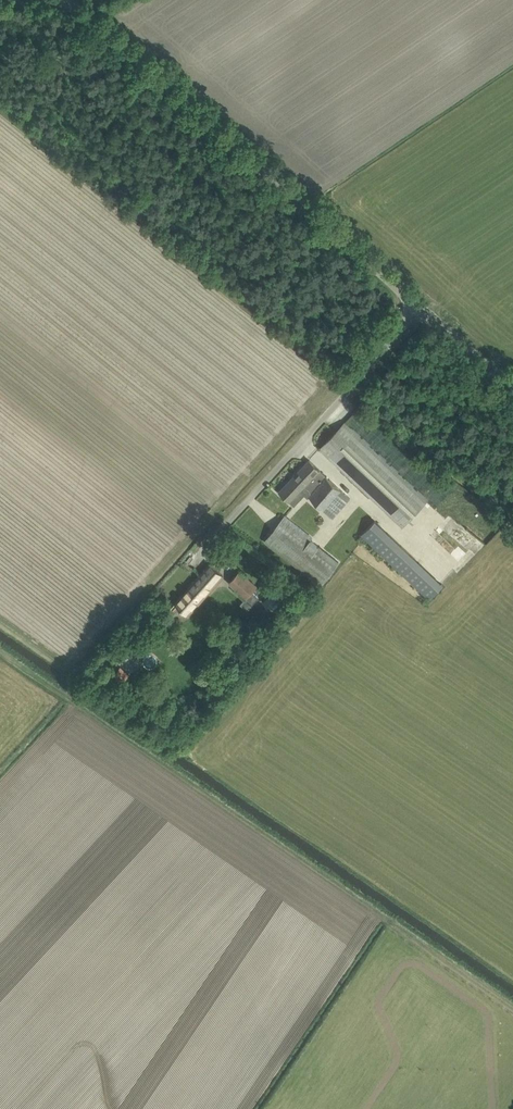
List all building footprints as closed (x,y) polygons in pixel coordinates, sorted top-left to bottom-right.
[(428,501),(387,463),(345,422),(320,449),(402,527),(428,501)] [(310,460),(294,476),(312,493),(327,477),(325,475),(317,467),(310,460)] [(294,476),(279,492),(287,499),(294,506),(305,495),(308,497),(309,496),(312,493),(294,476)] [(312,493),(309,496),(333,518),(336,515),(350,498),(327,477),(312,493)] [(311,540),(313,537),(285,515),(265,541),(321,586),(340,562),(311,540)] [(417,560),(375,520),(361,534),(403,574),(417,560)] [(224,576),(218,571),(210,564),(175,603),(189,616),(224,576)] [(258,585),(240,570),(229,583),(246,598),(241,603),(248,610),(258,598),(252,593),(258,585)] [(273,609),(285,595),(277,588),(265,601),(273,609)] [(120,661),(114,656),(111,653),(101,664),(105,667),(110,672),(120,661)] [(142,693),(147,687),(143,684),(138,690),(142,693)]
